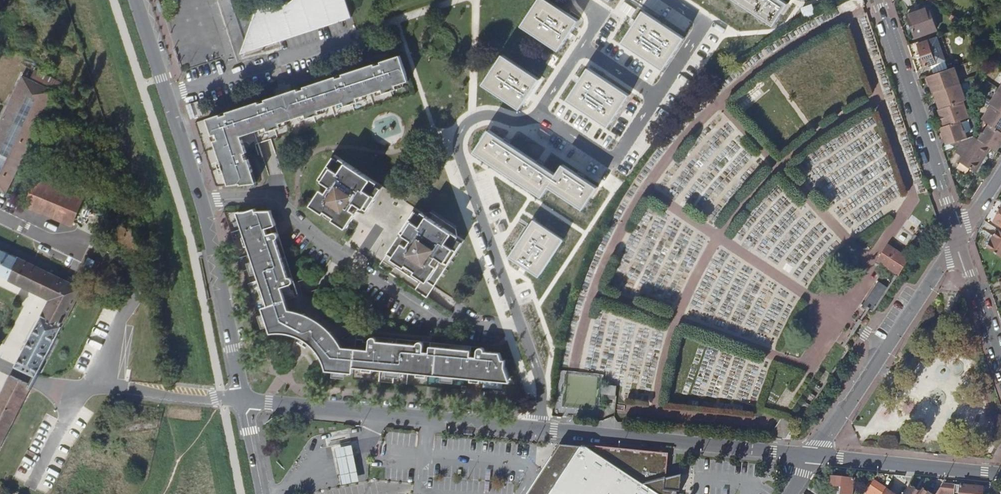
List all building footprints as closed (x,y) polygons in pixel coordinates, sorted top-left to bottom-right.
[(294,2),(290,5),(284,7),(278,8),(273,7),(269,6),(264,4),(260,1),(248,32),(250,37),(246,39),(241,54),(289,38),(344,20),(342,12),(346,9),(351,18),(352,17),(346,0),(296,0),(294,2)] [(547,0),(539,0),(522,26),(559,50),(578,21),(547,0)] [(772,22),(787,1),(786,0),(737,0),(772,22)] [(810,12),(818,10),(816,1),(807,4),(810,12)] [(937,30),(929,8),(908,14),(915,37),(937,30)] [(342,12),(344,20),(351,18),(346,9),(342,12)] [(663,69),(684,38),(643,11),(622,42),(663,69)] [(960,26),(963,22),(952,15),(950,19),(960,26)] [(928,40),(917,43),(925,66),(935,62),(933,56),(936,55),(934,51),(932,52),(928,40)] [(540,79),(504,55),(485,85),(521,108),(540,79)] [(383,63),(381,63),(375,66),(374,64),(349,73),(350,78),(347,79),(346,76),(342,77),(336,79),(335,77),(304,88),(304,89),(298,91),(297,90),(290,92),(299,118),(300,122),(320,116),(319,111),(343,103),(345,107),(359,102),(357,98),(382,90),(383,94),(397,90),(395,85),(408,81),(400,56),(387,60),(389,65),(385,66),(383,63)] [(955,68),(928,76),(933,92),(934,92),(960,83),(955,68)] [(629,95),(588,69),(568,100),(609,126),(629,95)] [(0,122),(0,195),(5,197),(54,95),(21,79),(0,122)] [(277,94),(293,89),(291,81),(275,86),(277,94)] [(960,83),(934,92),(940,108),(964,100),(966,99),(960,83)] [(998,87),(988,101),(990,102),(1000,110),(1000,89),(998,87)] [(286,123),(299,118),(290,92),(277,97),(286,123)] [(286,123),(277,97),(265,101),(266,102),(259,105),(258,103),(233,112),(234,117),(230,118),(229,115),(227,115),(220,117),(220,116),(207,120),(230,187),(240,185),(241,187),(257,184),(249,161),(254,160),(253,158),(249,159),(245,149),(245,147),(241,138),(266,129),(268,133),(287,127),(286,123)] [(939,109),(944,125),(960,120),(969,117),(964,100),(940,108),(939,109)] [(990,102),(980,116),(987,121),(1000,131),(1000,110),(990,102)] [(189,106),(194,119),(203,116),(199,103),(189,106)] [(941,126),(947,144),(961,139),(967,137),(965,130),(964,130),(960,120),(944,125),(941,126)] [(987,121),(981,130),(980,130),(975,136),(996,150),(1000,143),(1000,131),(987,121)] [(490,130),(476,152),(542,196),(548,186),(583,208),(597,186),(563,165),(557,173),(490,130)] [(976,169),(990,146),(984,142),(973,136),(967,137),(961,139),(955,150),(962,154),(960,159),(976,169)] [(376,184),(377,182),(375,181),(375,182),(341,160),(340,162),(334,157),(319,179),(325,184),(323,188),(311,205),(322,213),(336,222),(345,228),(360,206),(366,211),(381,188),(376,184)] [(269,175),(282,172),(279,159),(266,161),(269,175)] [(72,224),(85,195),(42,177),(45,172),(39,169),(24,204),(72,224)] [(503,380),(508,380),(504,368),(505,360),(501,360),(498,353),(485,352),(485,350),(483,348),(480,348),(478,350),(478,352),(477,352),(477,358),(470,358),(470,351),(430,347),(429,353),(423,353),(424,346),(424,344),(423,343),(422,343),(421,342),(419,343),(418,344),(417,346),(377,342),(377,340),(377,339),(376,338),(373,337),(370,341),(370,347),(363,347),(364,340),(357,340),(356,352),(341,351),(339,347),(334,340),(326,331),(319,325),(307,318),(303,316),(298,315),(291,313),(285,312),(282,301),(294,297),(292,289),(286,292),(284,285),(289,283),(291,281),(292,279),(291,277),(289,276),(287,276),(275,238),(277,236),(277,234),(277,232),(275,232),(273,231),(267,233),(265,227),(271,226),(275,224),(271,209),(265,209),(256,210),(256,208),(248,212),(238,212),(255,267),(268,306),(262,308),(271,333),(275,332),(282,332),(290,333),(295,335),(299,336),(305,339),(313,345),(318,351),(322,357),(325,364),(327,371),(353,374),(354,368),(398,372),(483,381),(502,383),(503,380)] [(439,277),(456,252),(463,241),(457,237),(455,230),(455,229),(430,212),(423,214),(416,209),(385,255),(396,262),(394,267),(418,283),(421,279),(433,287),(439,277)] [(562,239),(533,219),(509,256),(539,275),(562,239)] [(996,228),(985,245),(1000,256),(1000,231),(996,228)] [(909,248),(913,251),(921,239),(917,237),(909,248)] [(878,261),(898,275),(908,259),(888,246),(878,261)] [(0,250),(0,276),(49,300),(15,367),(35,377),(81,289),(0,250)] [(79,278),(86,281),(95,262),(89,258),(79,278)] [(869,310),(873,312),(889,288),(879,281),(862,305),(869,310)] [(955,315),(956,304),(940,302),(941,313),(955,315)] [(31,387),(10,377),(0,395),(0,446),(31,387)] [(772,431),(771,437),(785,439),(794,424),(781,416),(772,431)] [(556,454),(529,493),(676,493),(676,489),(680,489),(682,471),(666,474),(669,451),(582,445),(582,446),(563,444),(556,454)] [(352,445),(335,448),(338,462),(341,478),(342,485),(359,482),(354,455),(352,445)] [(829,486),(841,487),(840,493),(852,493),(853,479),(830,477),(829,486)] [(872,483),(865,493),(889,493),(872,483)] [(949,487),(943,483),(936,493),(935,493),(944,493),(949,487)] [(909,485),(905,493),(919,493),(920,492),(909,485)] [(954,493),(982,493),(982,488),(955,486),(954,493)]
